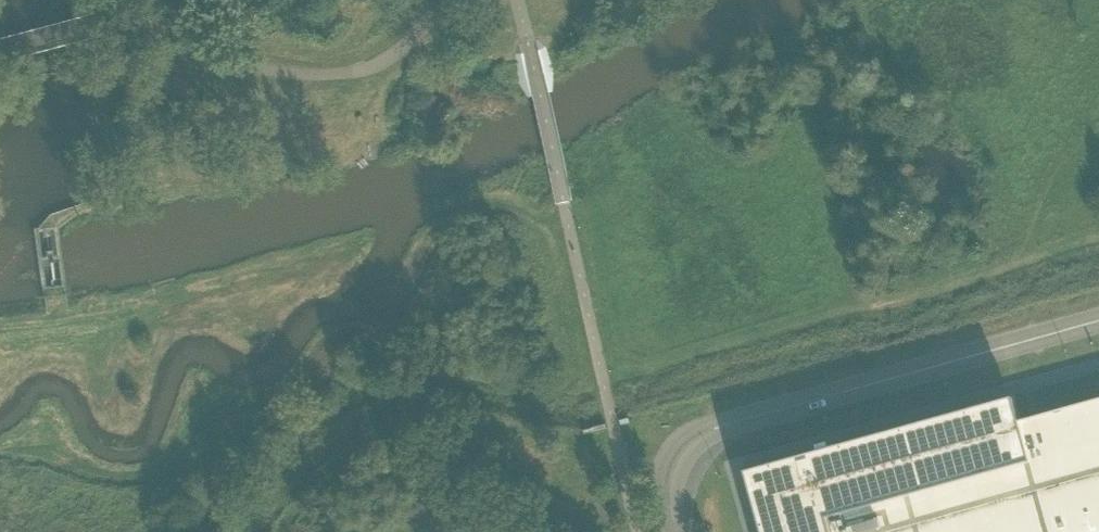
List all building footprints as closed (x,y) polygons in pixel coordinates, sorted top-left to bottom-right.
[(1019,421),(1013,400),(1012,398),(978,408),(967,411),(805,456),(786,461),(744,473),(760,531),(1098,531),(1098,399),(1019,421)]
